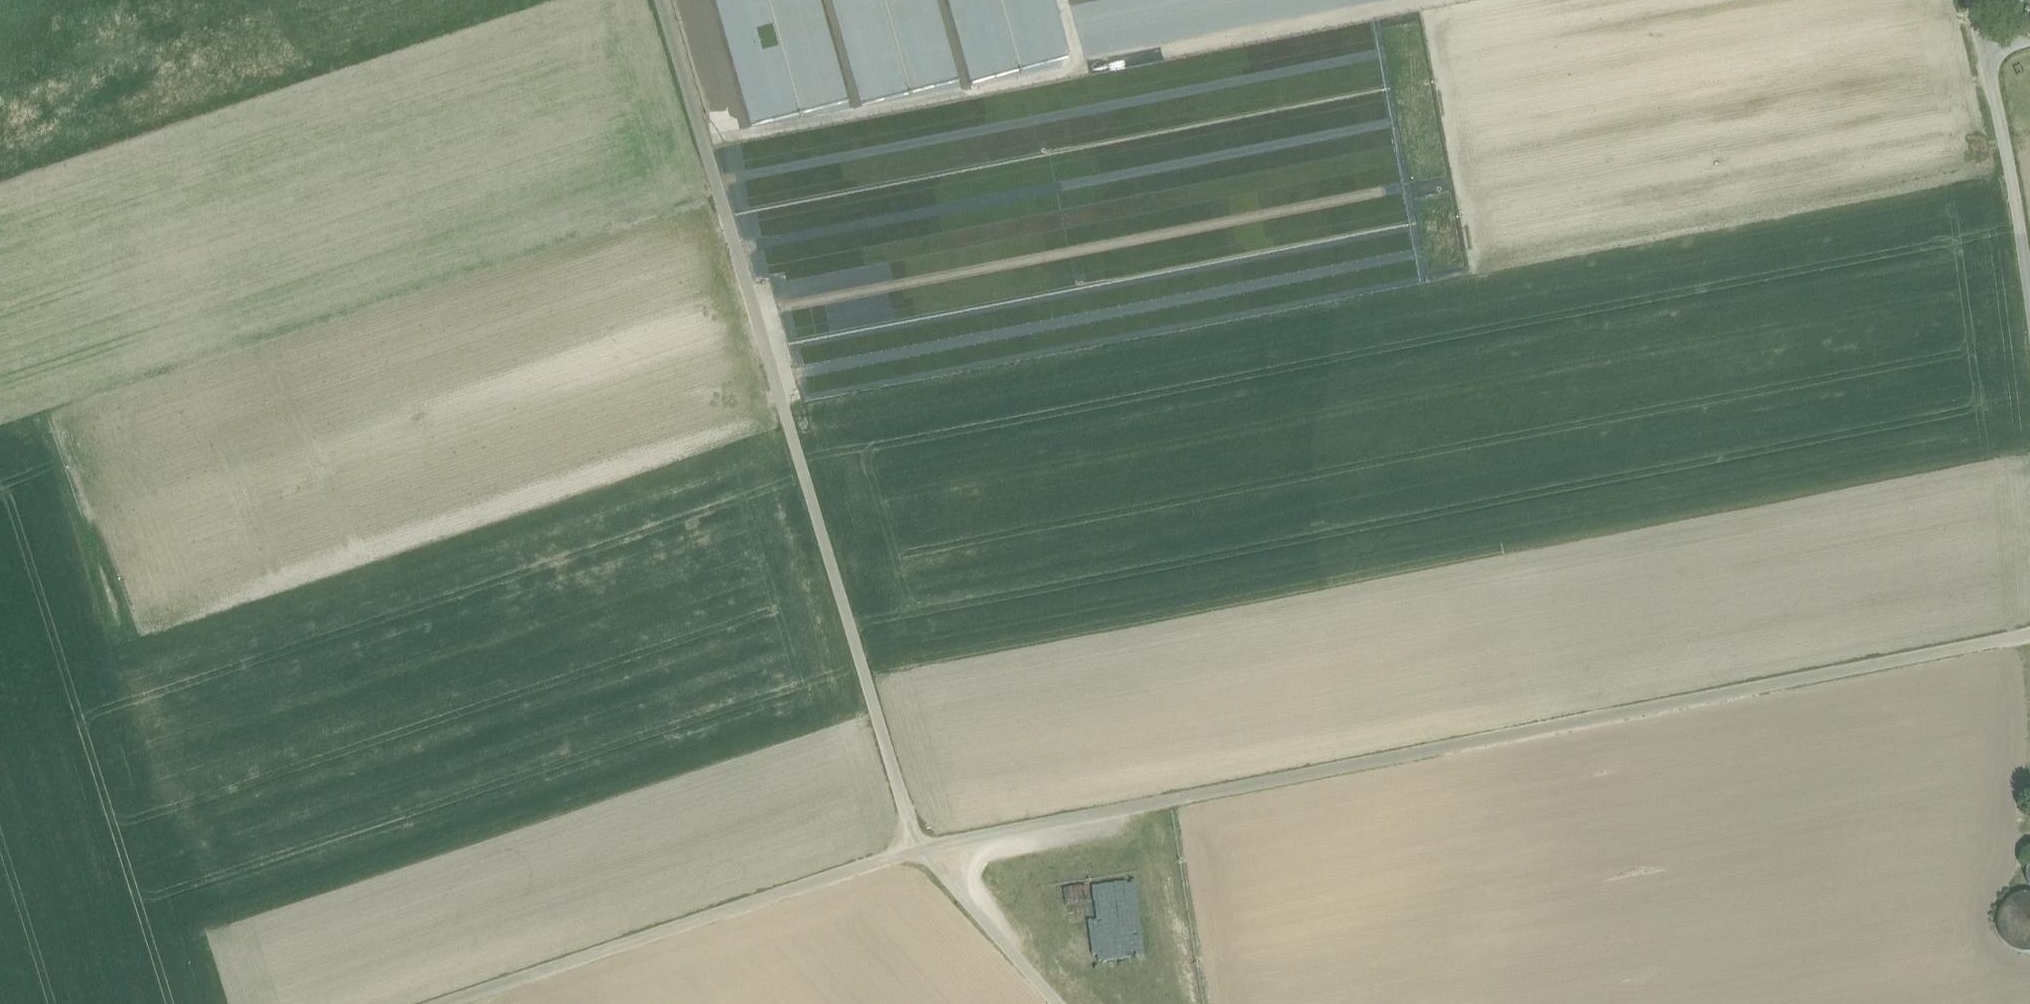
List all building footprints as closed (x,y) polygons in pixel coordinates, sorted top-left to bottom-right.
[(1093,933),(1115,930),(1113,917),(1104,918),(1103,912),(1110,911),(1108,895),(1111,895),(1110,883),(1091,885),(1096,920),(1092,921),(1093,933)] [(2029,941),(2029,889),(2028,887),(1991,912),(2017,950),(2029,941)]
